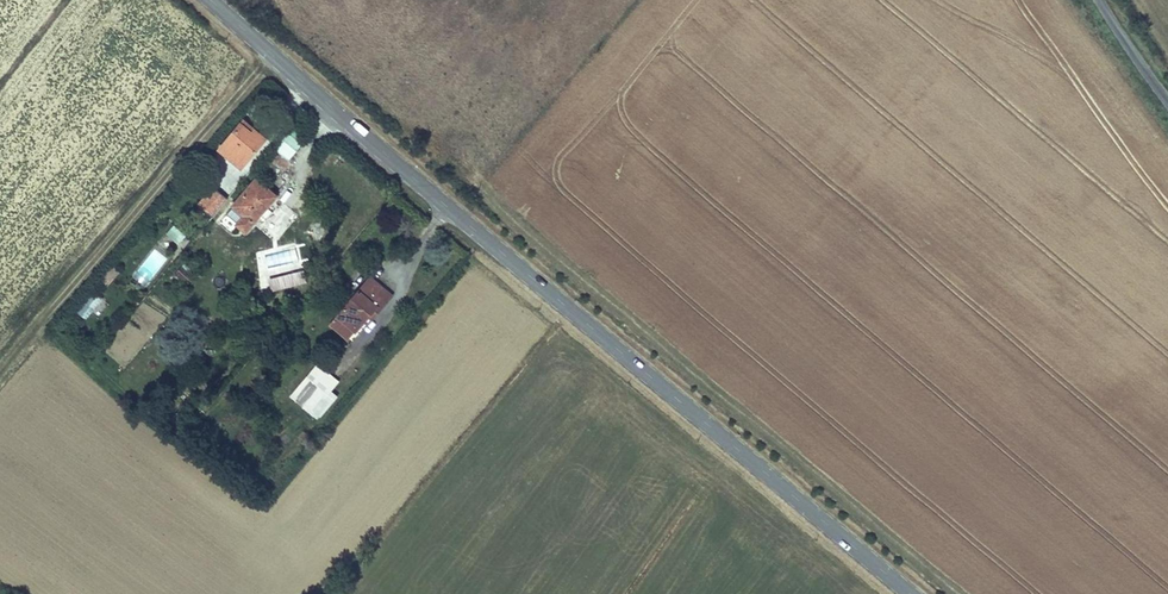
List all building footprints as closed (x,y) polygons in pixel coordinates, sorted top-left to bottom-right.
[(248,132),(238,124),(219,147),(239,164),(263,136),(252,127),(248,132)] [(291,158),(302,141),(287,131),(276,148),(291,158)] [(242,213),(233,223),(243,231),(275,195),(253,176),(230,203),(242,213)] [(213,185),(199,202),(213,214),(227,197),(213,185)] [(165,216),(159,210),(153,218),(158,224),(165,216)] [(171,225),(165,236),(179,243),(185,232),(171,225)] [(157,247),(135,274),(145,281),(166,254),(157,247)] [(266,254),(267,266),(290,264),(289,252),(266,254)] [(352,327),(353,328),(367,312),(371,315),(391,292),(369,273),(329,321),(345,335),(352,327)] [(86,319),(103,298),(93,290),(76,312),(86,319)] [(335,377),(316,362),(288,397),(306,411),(319,396),(329,404),(339,391),(329,384),(335,377)] [(319,396),(306,411),(317,419),(329,404),(319,396)]
